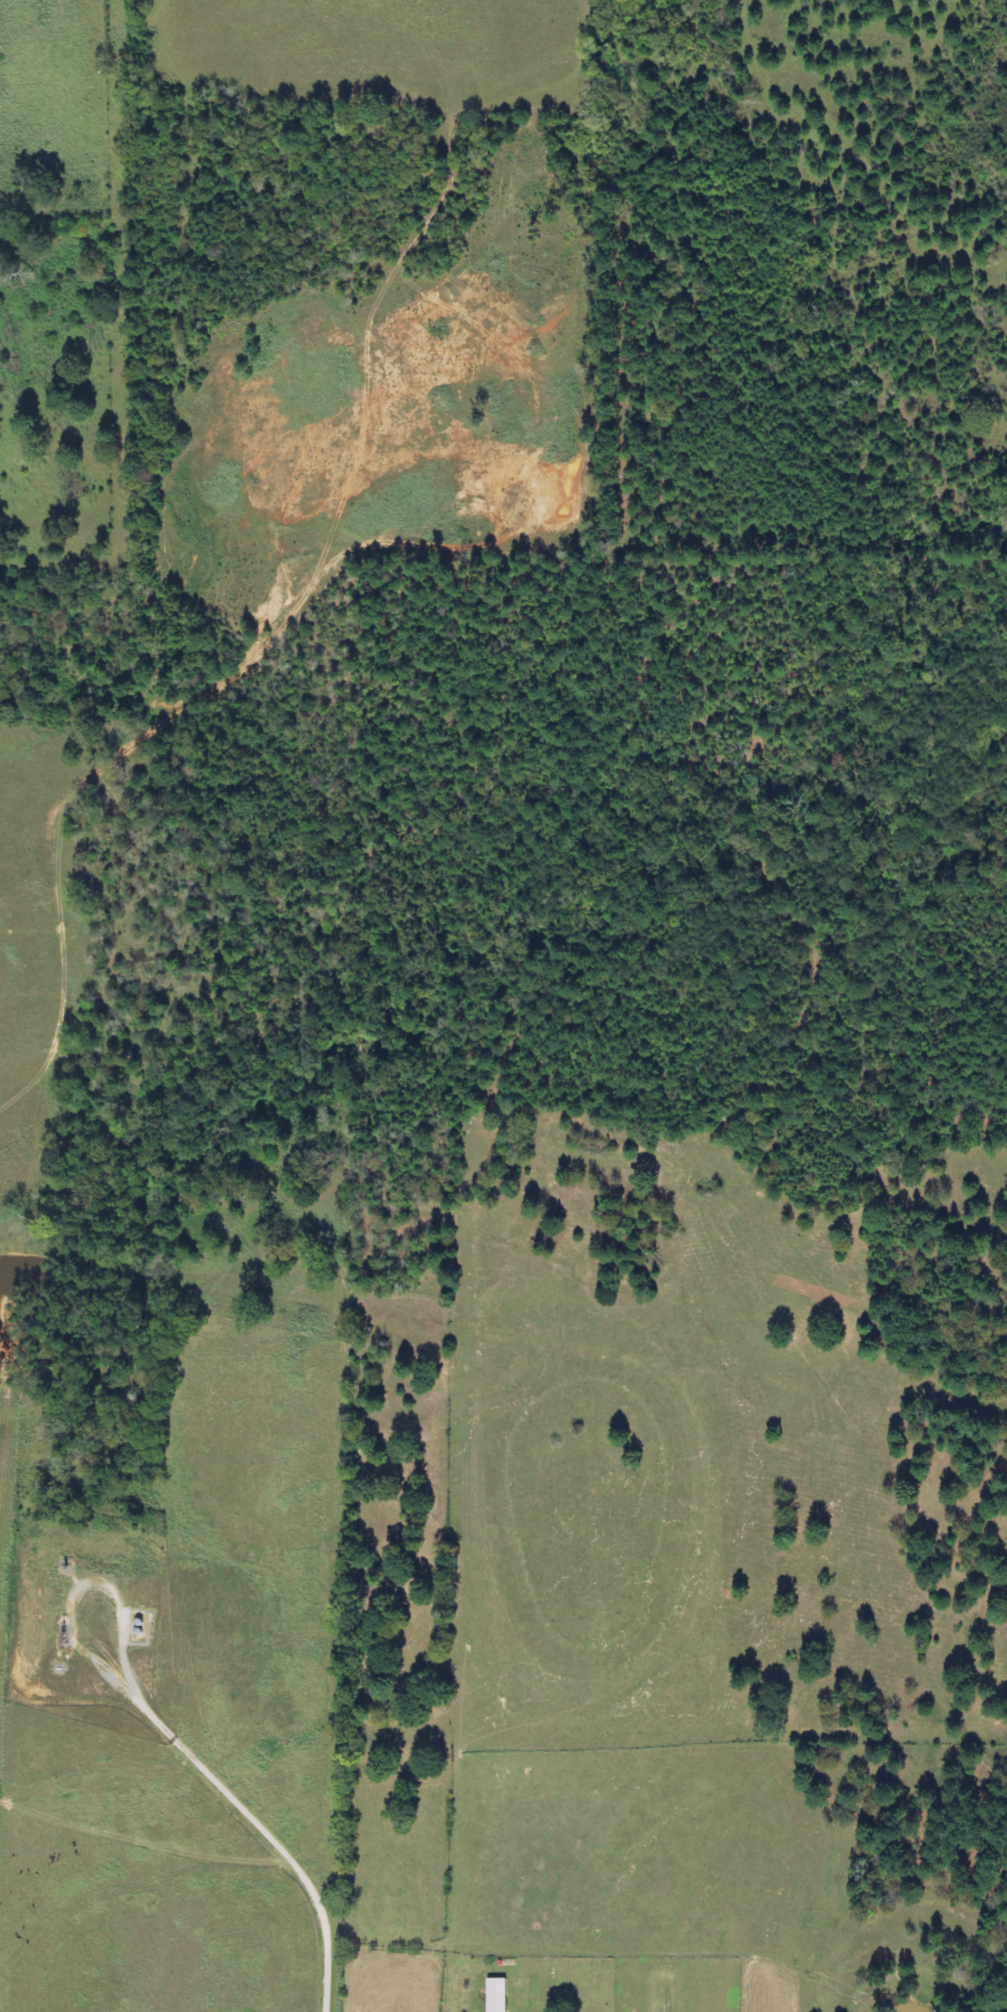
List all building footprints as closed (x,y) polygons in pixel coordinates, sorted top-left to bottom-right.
[(487,1978),(487,2011),(507,2011),(507,1979),(487,1978)]
